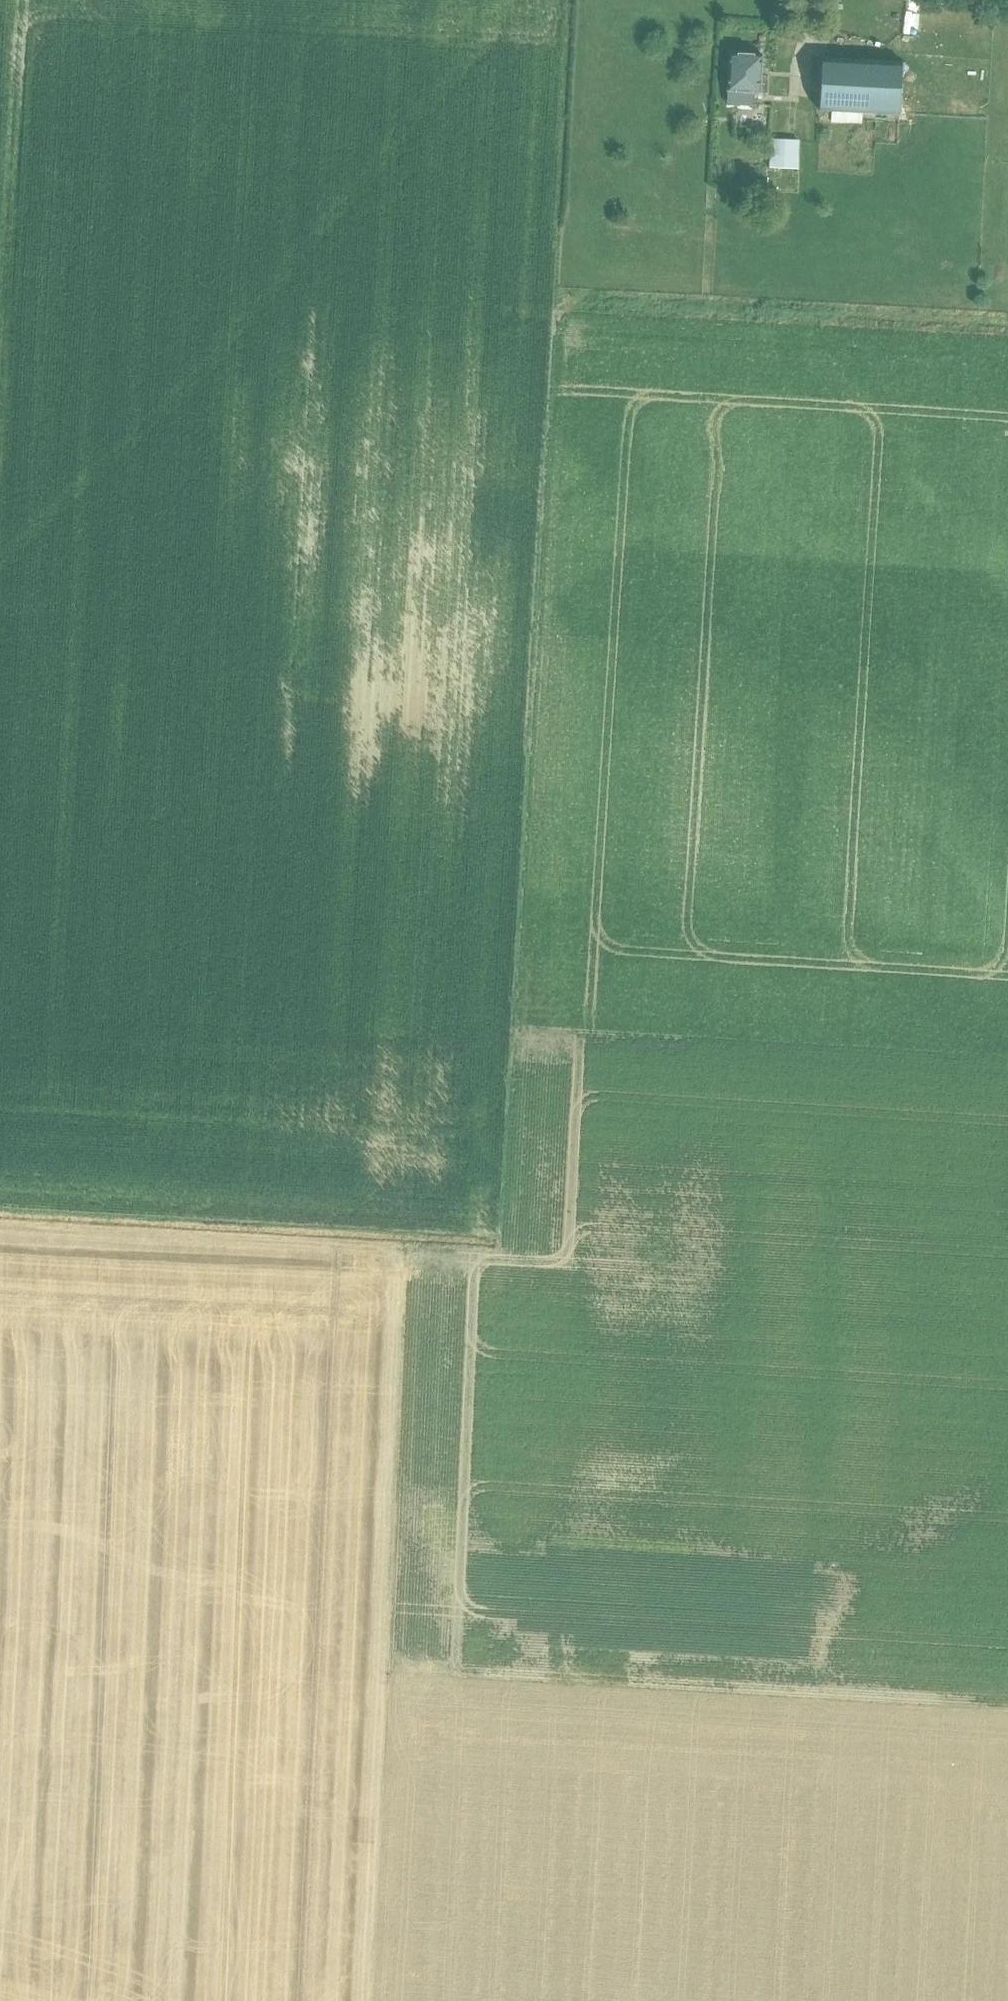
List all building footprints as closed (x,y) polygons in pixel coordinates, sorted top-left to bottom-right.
[(921,0),(910,0),(909,14),(920,15),(921,0)] [(767,92),(767,76),(761,76),(762,55),(730,53),(727,102),(753,104),(754,92),(767,92)] [(819,110),(899,114),(902,62),(822,58),(819,110)] [(770,140),(770,168),(797,168),(797,139),(770,140)]
